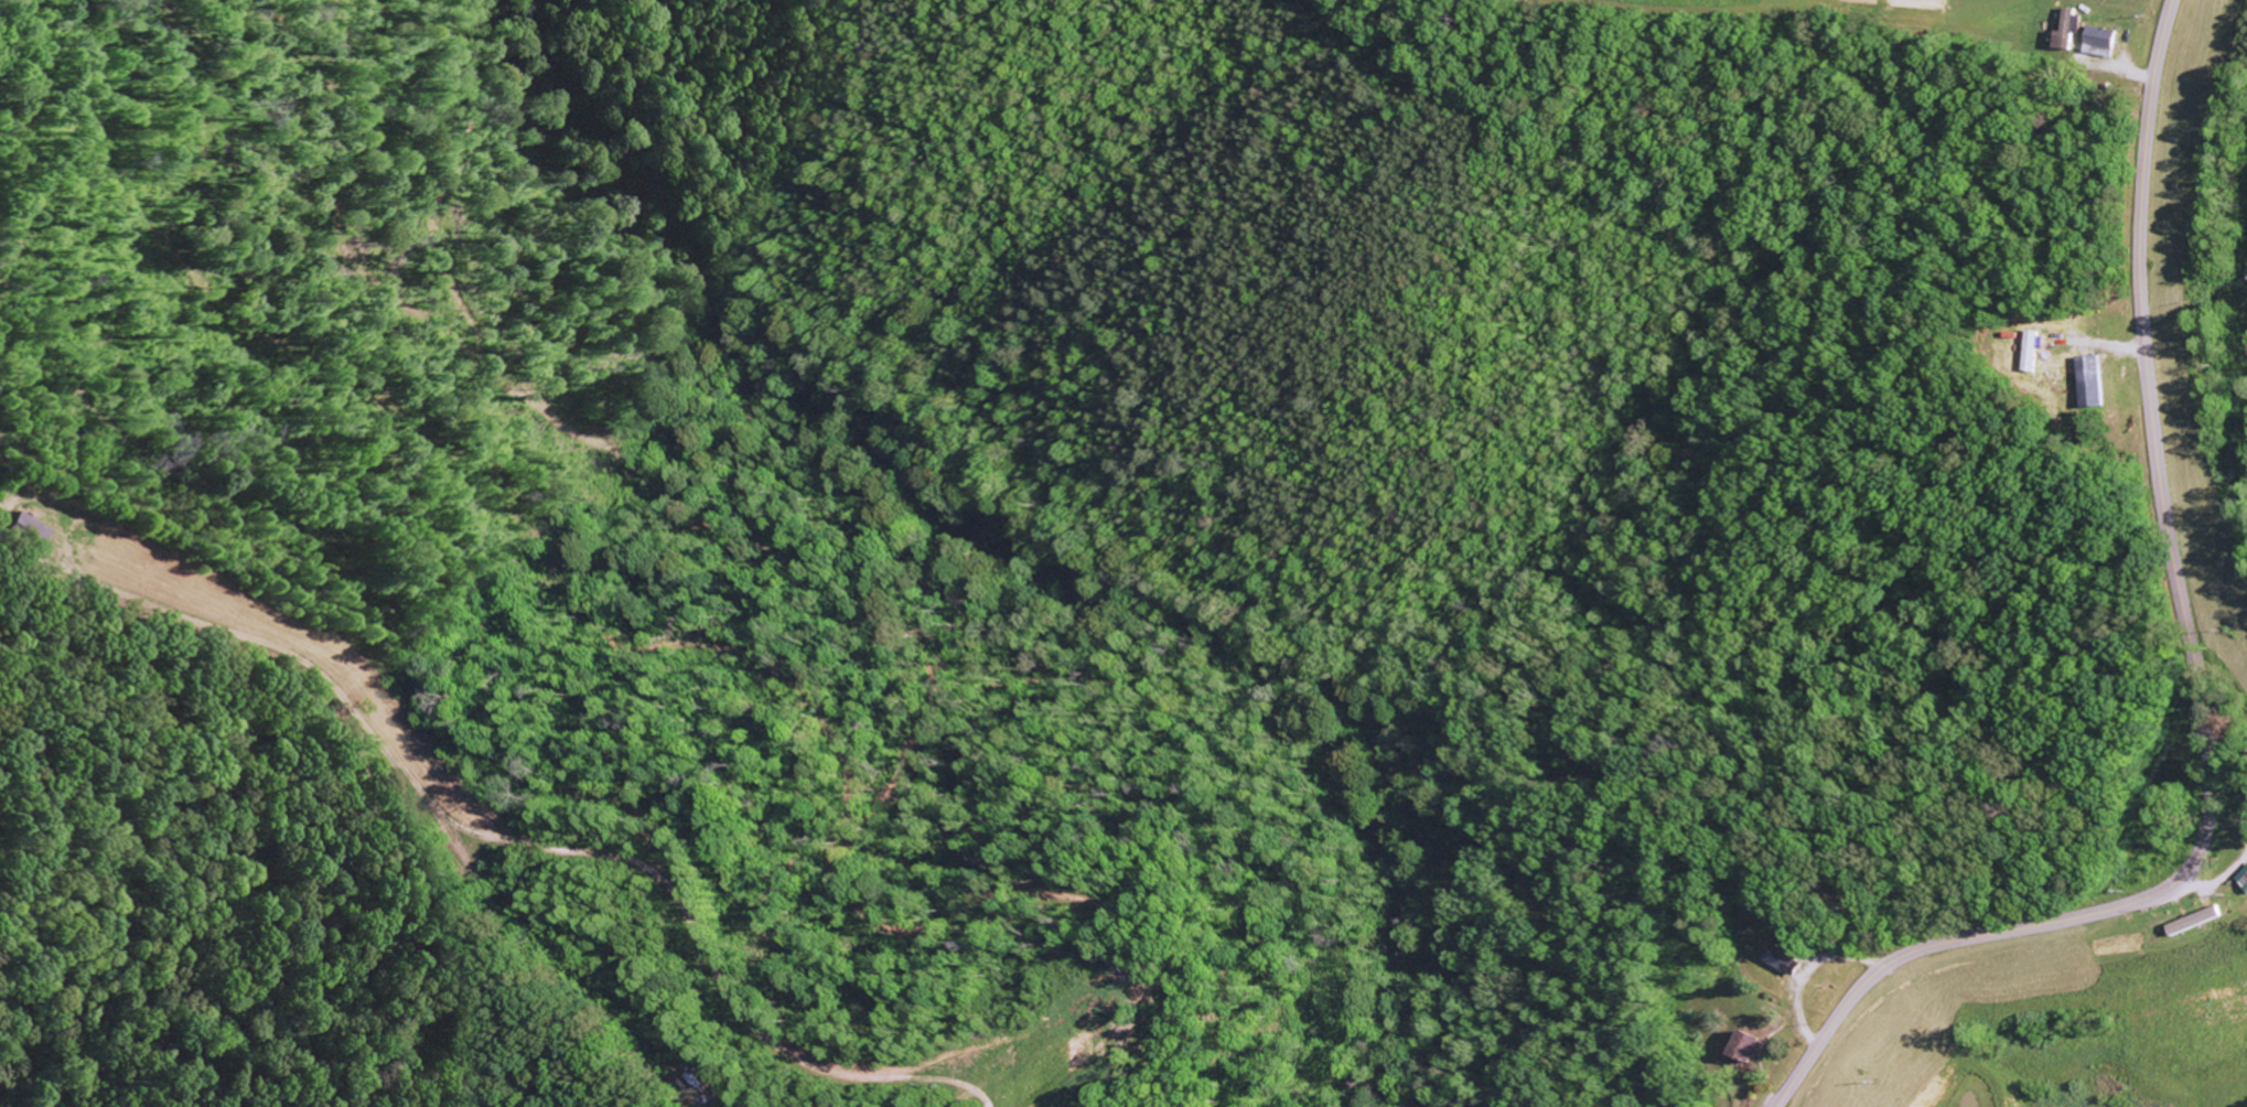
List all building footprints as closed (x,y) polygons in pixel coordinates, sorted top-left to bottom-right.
[(2054,34),(2053,51),(2072,51),(2072,36),(2078,36),(2079,11),(2063,10),(2062,34),(2054,34)] [(2118,33),(2089,27),(2084,54),(2113,60),(2118,33)] [(2104,358),(2082,359),(2084,410),(2106,409),(2104,358)] [(1760,1042),(1738,1032),(1725,1062),(1747,1072),(1760,1042)]
